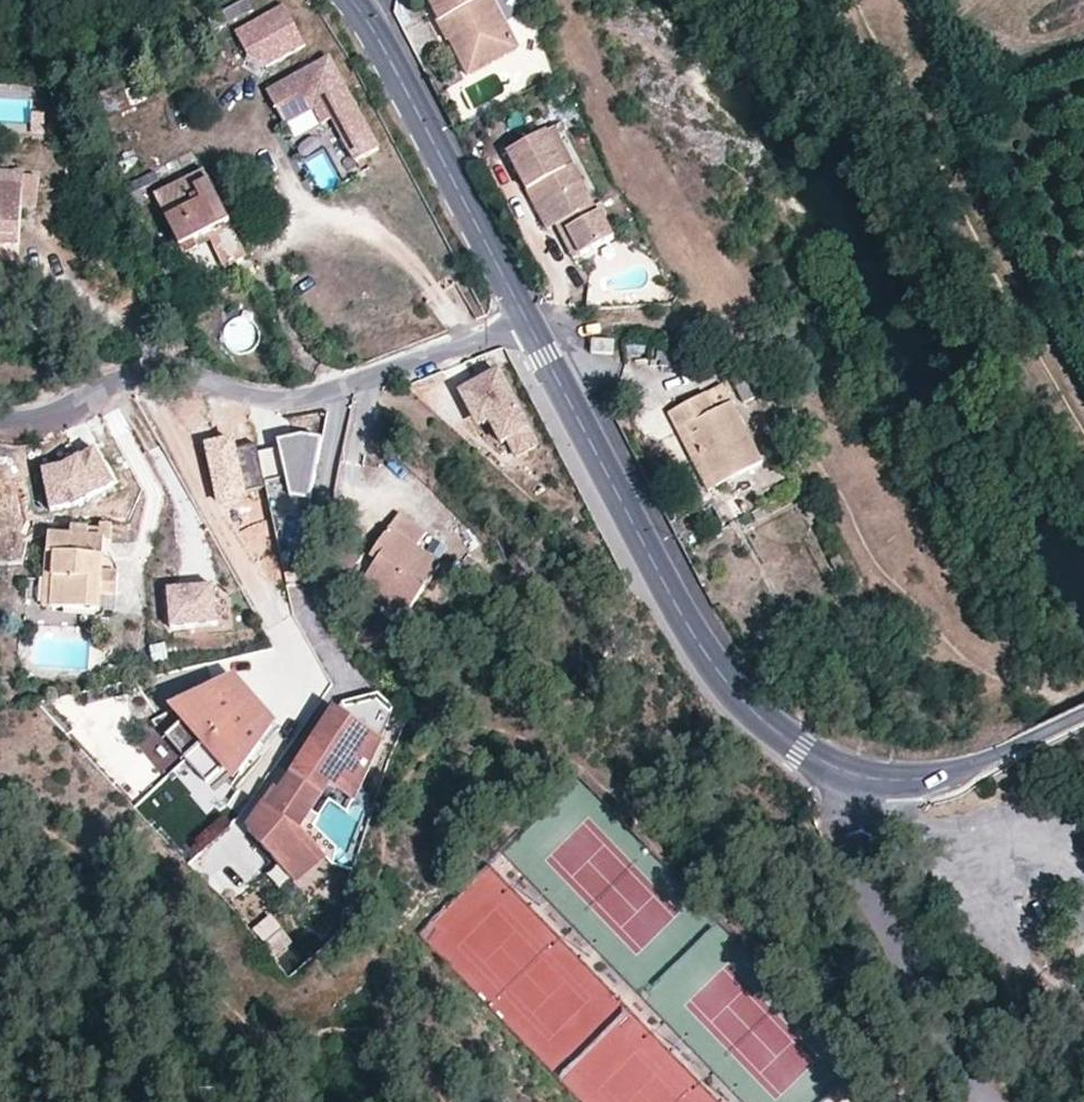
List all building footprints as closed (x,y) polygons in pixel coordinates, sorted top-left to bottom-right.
[(494,0),(430,0),(463,62),(492,47),(487,37),(508,27),(494,0)] [(234,33),(246,55),(266,66),(304,44),(282,5),(234,33)] [(519,48),(508,27),(487,37),(492,47),(463,62),(469,75),(519,48)] [(379,146),(328,56),(267,91),(285,123),(314,107),(324,101),(357,159),(379,146)] [(332,117),(324,101),(314,107),(323,122),(332,117)] [(509,152),(529,188),(537,183),(558,224),(592,205),(572,166),(566,169),(547,132),(509,152)] [(245,256),(203,169),(154,194),(183,255),(210,242),(223,267),(245,256)] [(21,188),(22,174),(0,173),(0,186),(21,188)] [(22,174),(21,188),(0,186),(0,243),(19,245),(22,206),(36,206),(37,175),(22,174)] [(550,228),(558,224),(537,183),(529,188),(550,228)] [(599,209),(567,226),(581,254),(614,236),(599,209)] [(574,257),(581,254),(567,226),(559,230),(574,257)] [(614,338),(591,337),(590,353),(613,354),(614,338)] [(736,373),(729,368),(724,375),(733,383),(736,386),(746,402),(757,396),(750,386),(743,380),(736,373)] [(535,445),(494,370),(459,389),(477,422),(488,416),(500,438),(505,436),(516,455),(535,445)] [(669,411),(679,432),(688,427),(718,484),(762,461),(721,385),(669,411)] [(709,489),(718,484),(688,427),(679,432),(709,489)] [(232,434),(205,439),(218,505),(245,500),(232,434)] [(313,498),(323,438),(301,435),(280,439),(282,446),(260,451),(267,479),(287,475),(292,494),(313,498)] [(43,472),(51,511),(78,506),(115,486),(96,451),(64,468),(43,472)] [(398,515),(376,547),(383,551),(376,562),(363,580),(400,604),(407,610),(439,565),(413,548),(424,533),(398,515)] [(99,524),(98,530),(98,538),(102,538),(102,544),(110,545),(111,524),(99,524)] [(56,553),(51,605),(95,610),(95,608),(97,595),(113,597),(116,575),(99,573),(100,559),(102,544),(102,538),(98,538),(98,530),(70,527),(69,537),(48,534),(46,552),(56,553)] [(369,557),(376,562),(383,551),(376,547),(369,557)] [(40,604),(51,605),(56,553),(46,552),(40,604)] [(846,566),(839,554),(830,559),(838,571),(846,566)] [(116,575),(101,559),(100,559),(99,573),(116,575)] [(393,614),(400,604),(363,580),(357,588),(393,614)] [(216,588),(169,591),(172,629),(218,625),(216,588)] [(113,597),(97,595),(95,608),(112,610),(113,597)] [(223,698),(238,685),(233,679),(215,688),(223,698)] [(261,742),(252,731),(267,719),(238,685),(223,698),(215,688),(182,705),(191,715),(167,737),(205,784),(229,763),(238,773),(261,742)] [(344,702),(335,715),(378,745),(392,709),(379,698),(344,702)] [(167,737),(191,715),(182,705),(153,720),(167,737)] [(335,715),(266,813),(261,809),(245,833),(292,887),(322,860),(300,837),(294,832),(325,788),(351,806),(378,745),(335,715)] [(261,742),(273,725),(267,719),(252,731),(261,742)] [(218,800),(238,773),(229,763),(205,784),(218,800)] [(293,941),(271,917),(252,934),(274,958),(293,941)]
